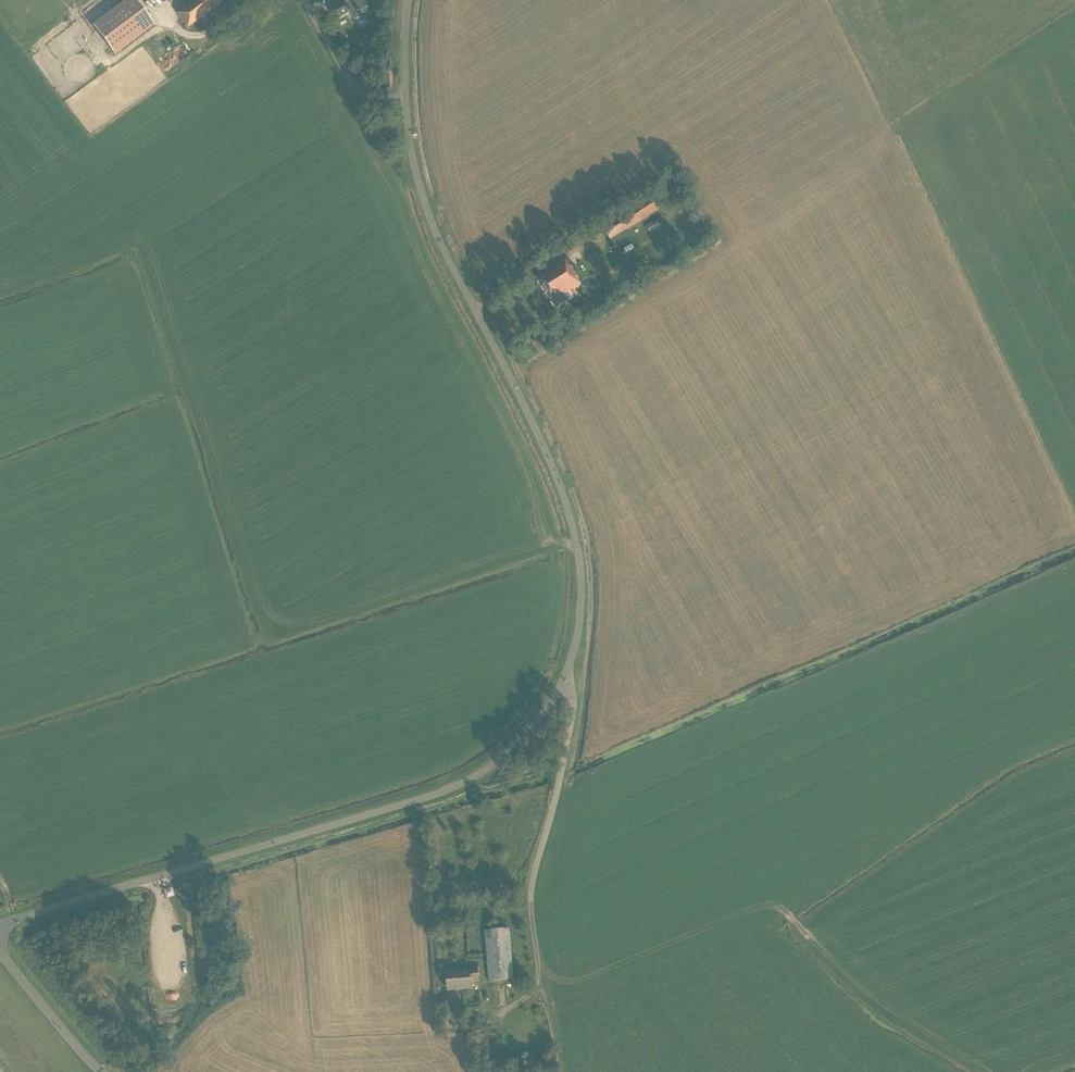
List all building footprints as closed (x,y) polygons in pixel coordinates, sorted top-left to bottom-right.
[(134,0),(128,0),(92,26),(113,55),(153,26),(134,0)] [(193,2),(177,14),(187,28),(226,0),(192,0),(193,2)] [(343,0),(337,4),(339,7),(331,12),(336,21),(350,13),(354,20),(358,18),(359,19),(372,11),(365,0),(348,0),(349,2),(345,4),(343,0)] [(171,50),(167,44),(154,54),(167,70),(187,53),(183,48),(175,55),(171,50)] [(74,101),(81,111),(91,104),(83,94),(74,101)] [(625,231),(656,211),(649,200),(603,229),(616,249),(630,240),(625,231)] [(570,294),(580,287),(576,279),(577,278),(565,260),(536,279),(556,310),(573,299),(570,294)] [(589,310),(586,305),(579,309),(583,314),(589,310)] [(490,982),(513,980),(508,930),(485,932),(490,982)] [(472,983),(478,982),(476,966),(470,966),(471,972),(446,974),(448,991),(472,989),(472,983)]
